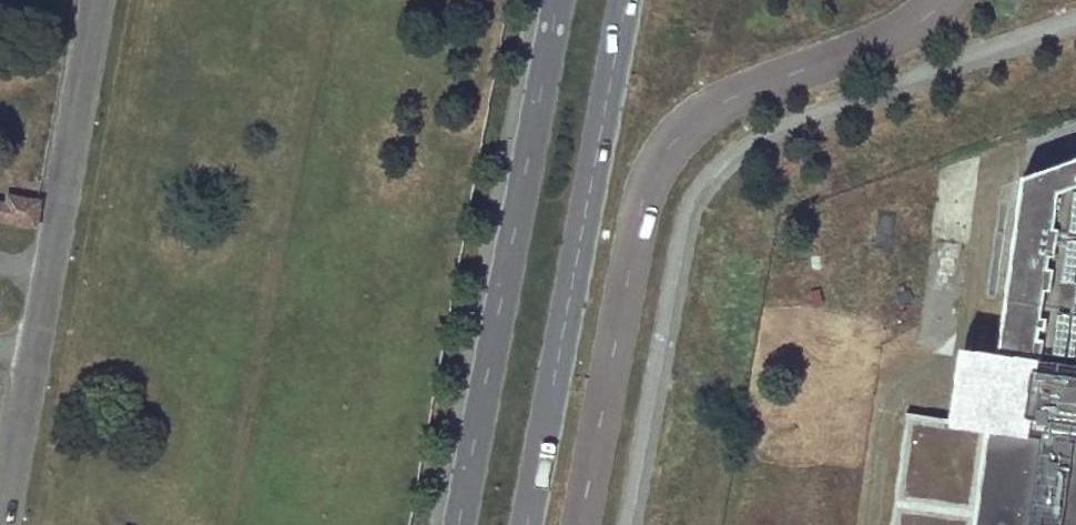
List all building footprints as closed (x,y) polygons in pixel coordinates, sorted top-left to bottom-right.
[(1021,179),(1019,194),(1075,173),(1075,159),(1021,179)] [(1019,194),(996,355),(996,358),(1038,364),(1037,373),(1031,372),(1024,419),(1030,420),(1028,434),(987,429),(986,432),(948,427),(948,421),(905,415),(890,524),(1075,524),(1075,173),(1019,194)] [(7,203),(4,217),(34,223),(38,201),(8,196),(7,203)] [(987,429),(1028,434),(1030,420),(1024,419),(1031,372),(1037,373),(1038,364),(996,358),(996,355),(958,350),(948,421),(948,427),(986,432),(987,429)]
